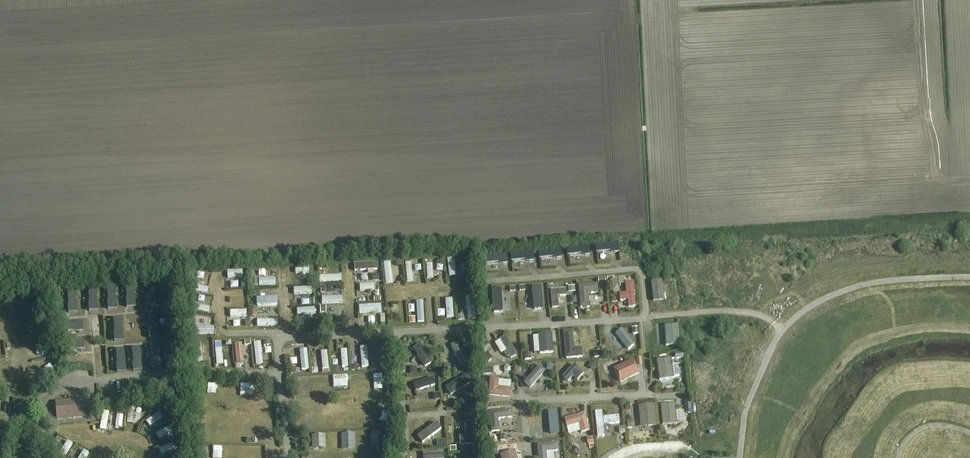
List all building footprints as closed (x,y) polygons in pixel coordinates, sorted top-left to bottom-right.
[(618,243),(595,245),(596,252),(619,250),(618,243)] [(589,246),(566,248),(567,256),(589,254),(589,246)] [(561,249),(538,251),(539,259),(561,256),(561,249)] [(533,252),(510,254),(511,261),(534,259),(533,252)] [(598,261),(606,259),(605,252),(596,254),(598,261)] [(507,254),(484,256),(485,264),(507,262),(507,254)] [(377,262),(354,264),(354,271),(377,270),(377,262)] [(454,265),(445,266),(447,283),(455,283),(454,265)] [(391,269),(383,270),(384,292),(392,292),(391,269)] [(424,286),(432,286),(432,270),(424,271),(424,286)] [(609,284),(615,288),(619,282),(612,278),(609,284)] [(651,281),(653,301),(664,300),(661,280),(651,281)] [(164,281),(166,304),(174,304),(172,281),(164,281)] [(626,293),(619,294),(620,301),(628,300),(628,307),(635,306),(634,293),(635,292),(634,282),(625,283),(626,293)] [(153,283),(145,283),(147,306),(155,305),(153,283)] [(597,284),(578,285),(580,308),(589,307),(588,294),(598,293),(597,284)] [(133,285),(125,285),(128,308),(135,307),(133,285)] [(115,286),(107,287),(109,310),(117,309),(115,286)] [(533,287),(532,287),(534,301),(535,310),(543,309),(541,286),(533,287)] [(96,288),(88,289),(90,312),(98,311),(96,288)] [(500,289),(492,290),(494,313),(502,312),(501,304),(500,289)] [(566,289),(550,291),(552,308),(559,307),(558,297),(567,296),(566,289)] [(75,290),(67,291),(69,313),(77,313),(75,290)] [(467,326),(474,326),(473,303),(465,304),(467,326)] [(195,311),(193,318),(208,322),(210,315),(195,311)] [(148,316),(150,339),(158,338),(156,315),(148,316)] [(343,316),(324,317),(324,325),(343,324),(343,316)] [(113,319),(115,341),(123,341),(121,318),(113,319)] [(82,323),(59,325),(60,333),(83,331),(82,323)] [(665,325),(666,345),(680,344),(678,324),(665,325)] [(623,330),(617,334),(628,349),(634,345),(623,330)] [(563,332),(566,359),(583,358),(583,348),(574,349),(573,331),(563,332)] [(538,335),(540,354),(553,353),(552,334),(538,335)] [(507,336),(500,340),(512,359),(518,356),(507,336)] [(83,341),(61,343),(61,351),(84,349),(83,341)] [(451,346),(461,364),(468,361),(457,342),(451,346)] [(168,345),(170,368),(178,367),(176,344),(168,345)] [(234,345),(236,364),(243,363),(241,344),(234,345)] [(421,344),(413,349),(425,368),(433,363),(421,344)] [(151,347),(153,369),(161,369),(158,346),(151,347)] [(500,347),(494,350),(499,362),(506,360),(500,347)] [(132,349),(134,371),(142,370),(139,348),(132,349)] [(116,350),(118,373),(126,372),(124,349),(116,350)] [(35,350),(26,350),(26,359),(35,358),(35,350)] [(253,372),(262,372),(261,350),(252,350),(253,372)] [(488,353),(484,357),(489,362),(493,358),(488,353)] [(300,378),(308,377),(307,357),(299,357),(300,378)] [(657,360),(660,380),(674,378),(671,358),(657,360)] [(321,372),(322,380),(328,380),(327,359),(316,360),(317,372),(321,372)] [(633,359),(613,369),(620,383),(639,373),(633,359)] [(590,362),(588,368),(594,370),(596,364),(590,362)] [(547,364),(546,371),(553,372),(554,366),(547,364)] [(574,365),(562,378),(567,383),(573,377),(577,381),(584,374),(574,365)] [(483,366),(483,374),(493,374),(493,367),(486,368),(486,366),(483,366)] [(539,366),(524,383),(530,389),(545,371),(539,366)] [(446,388),(451,396),(473,382),(467,374),(446,388)] [(433,378),(413,384),(415,391),(435,385),(433,378)] [(490,378),(488,395),(509,397),(510,389),(498,387),(499,378),(490,378)] [(439,393),(432,394),(433,402),(441,401),(439,393)] [(89,399),(55,402),(57,420),(91,416),(89,399)] [(661,405),(663,425),(677,424),(675,403),(661,405)] [(638,406),(641,428),(656,426),(654,405),(638,406)] [(511,410),(489,412),(491,432),(499,431),(498,419),(512,418),(511,410)] [(550,434),(558,434),(556,410),(548,411),(550,434)] [(595,412),(597,437),(604,436),(603,425),(620,423),(619,416),(603,418),(602,411),(595,412)] [(168,413),(164,417),(168,422),(173,419),(168,413)] [(564,419),(567,428),(578,425),(581,433),(589,430),(584,413),(564,419)] [(143,428),(150,434),(162,422),(155,415),(143,428)] [(106,437),(108,418),(101,417),(98,436),(106,437)] [(460,436),(461,446),(475,444),(472,422),(465,423),(466,436),(460,436)] [(437,423),(417,437),(422,443),(441,429),(437,423)] [(155,439),(158,445),(173,439),(170,432),(155,439)] [(538,457),(547,457),(546,452),(559,451),(558,443),(537,445),(538,457)] [(72,450),(66,447),(60,457),(67,457),(72,450)] [(159,457),(169,457),(172,457),(169,449),(157,454),(159,457)]
